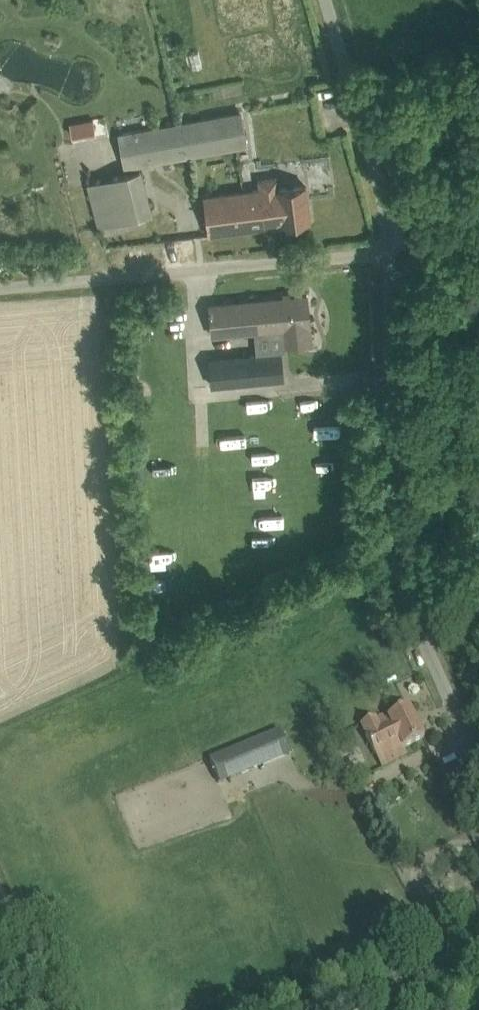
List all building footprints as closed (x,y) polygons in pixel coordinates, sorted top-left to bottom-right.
[(241,111),(120,134),(126,165),(247,142),(241,111)] [(106,135),(105,116),(71,118),(72,138),(106,135)] [(140,170),(88,183),(99,225),(151,211),(140,170)] [(310,219),(305,184),(278,187),(278,185),(204,195),(209,233),(283,223),(283,222),(310,219)] [(284,327),(285,344),(311,341),(307,294),(209,303),(212,333),(284,327)] [(282,355),(209,360),(211,380),(283,375),(282,355)] [(389,719),(385,721),(383,717),(376,720),(375,718),(361,725),(366,735),(366,736),(376,756),(401,743),(403,748),(425,738),(409,707),(388,718),(389,719)] [(210,784),(282,757),(272,730),(200,758),(210,784)]
